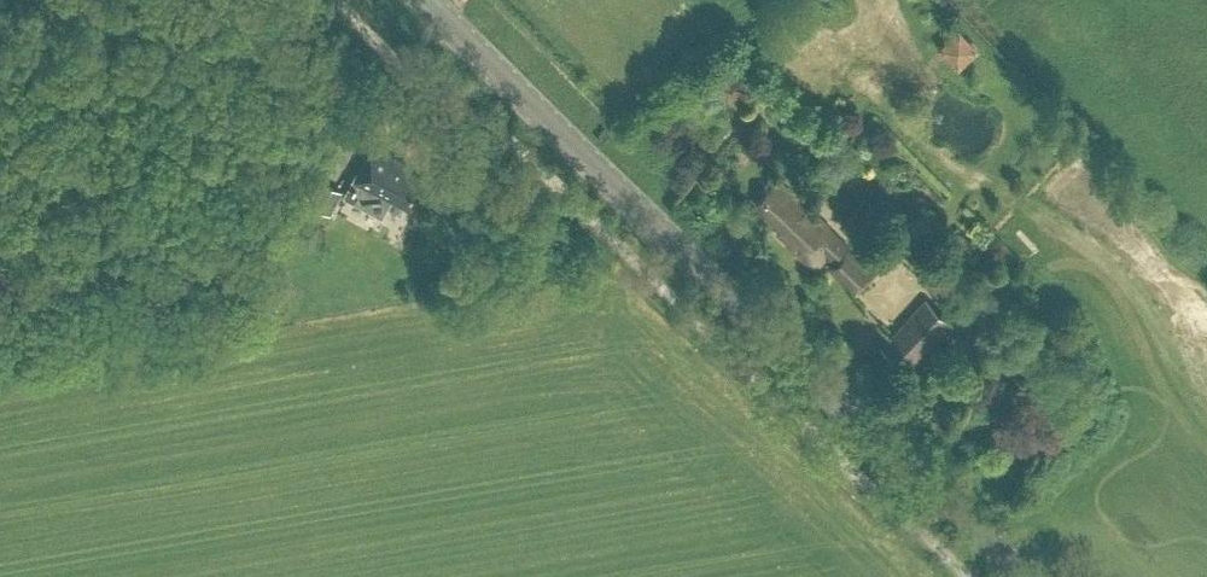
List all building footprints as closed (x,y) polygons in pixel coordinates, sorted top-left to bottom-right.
[(366,184),(357,200),(383,214),(393,196),(408,204),(423,175),(411,169),(413,165),(375,145),(373,144),(364,160),(355,178),(366,184)] [(324,180),(300,222),(316,231),(340,189),(324,180)] [(778,235),(813,269),(827,254),(833,260),(830,263),(856,288),(874,270),(863,260),(866,257),(862,253),(859,257),(847,245),(848,243),(780,181),(756,205),(782,230),(778,235)] [(969,238),(962,245),(973,254),(980,247),(969,238)] [(480,275),(479,257),(463,258),(464,275),(480,275)] [(927,297),(884,345),(907,366),(950,318),(927,297)]
